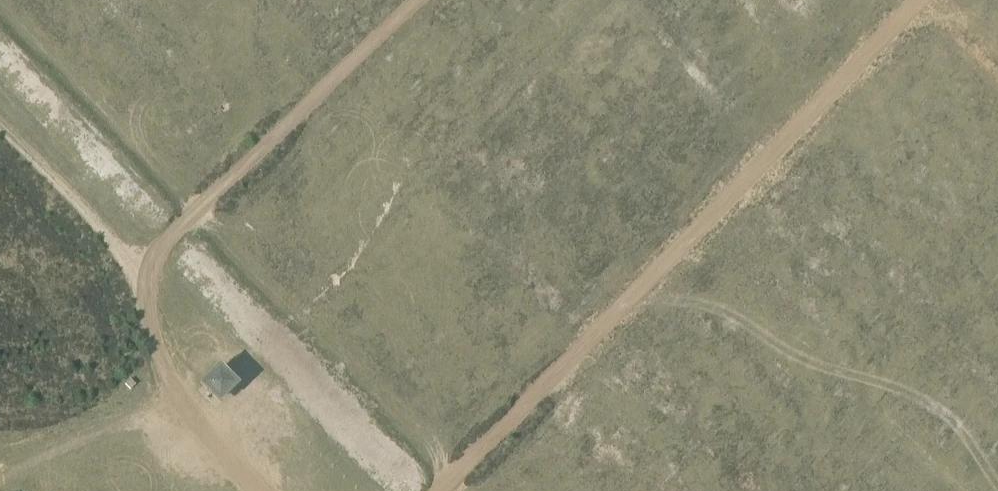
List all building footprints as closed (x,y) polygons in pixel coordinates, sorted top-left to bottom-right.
[(221,366),(202,385),(220,403),(239,385),(221,366)] [(241,397),(234,416),(244,419),(250,400),(241,397)]
